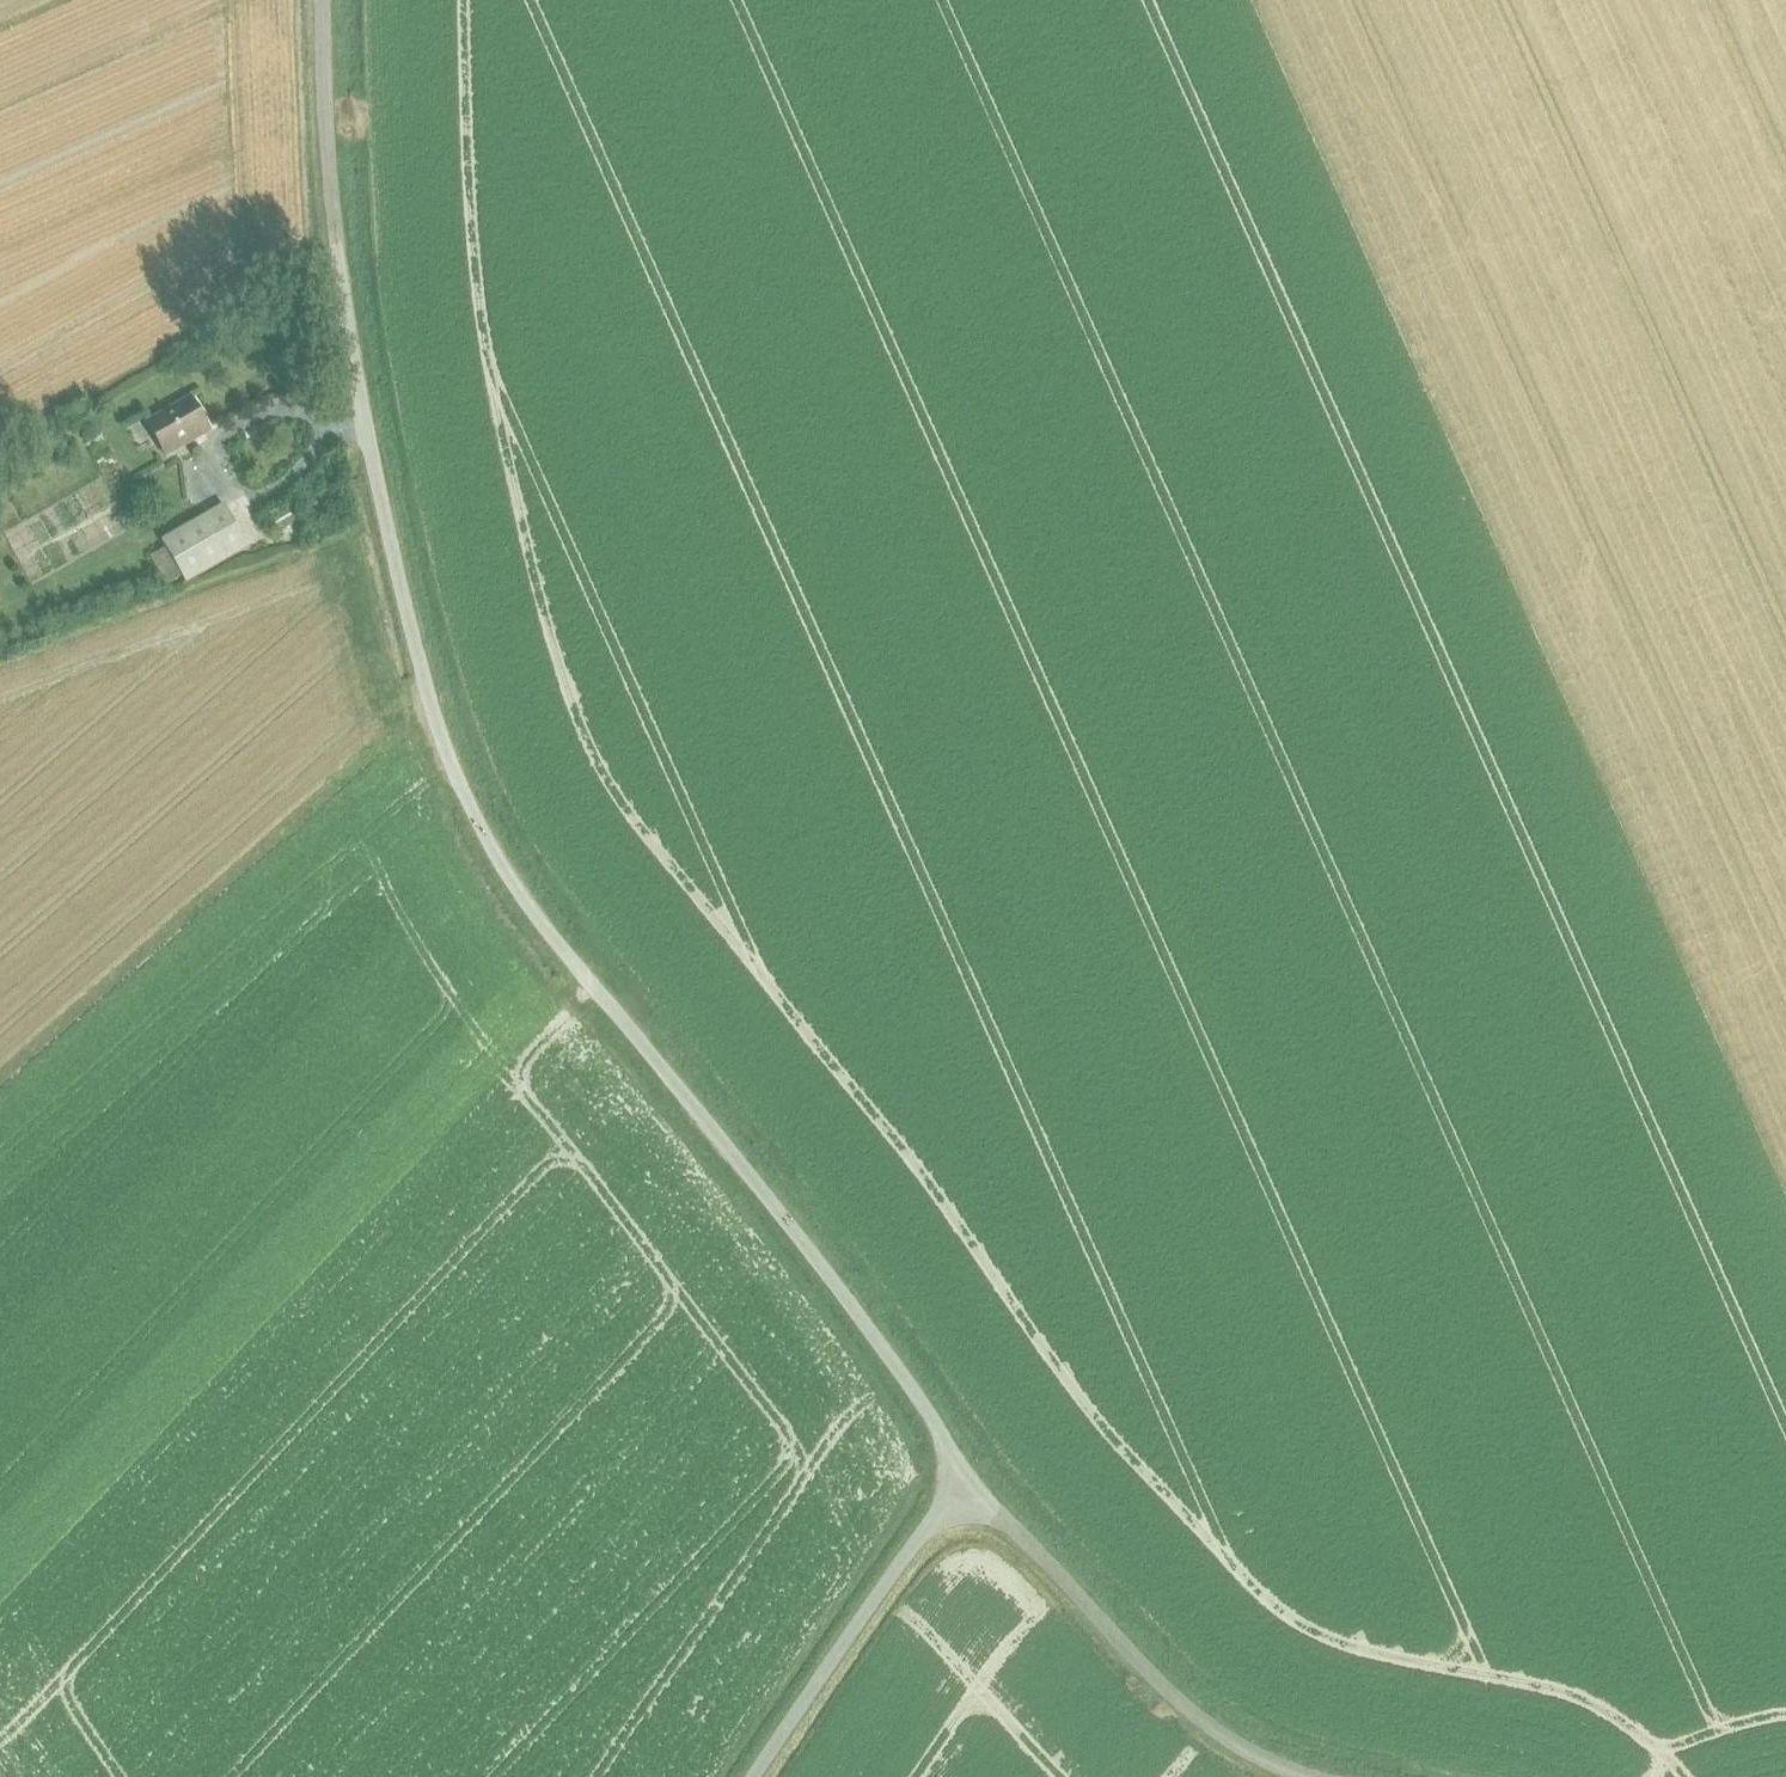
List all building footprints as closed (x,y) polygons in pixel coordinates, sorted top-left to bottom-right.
[(166,457),(208,432),(189,399),(147,424),(166,457)] [(150,558),(166,587),(182,578),(185,584),(247,548),(224,506),(161,542),(165,549),(150,558)] [(290,506),(268,519),(278,536),(300,522),(290,506)]
